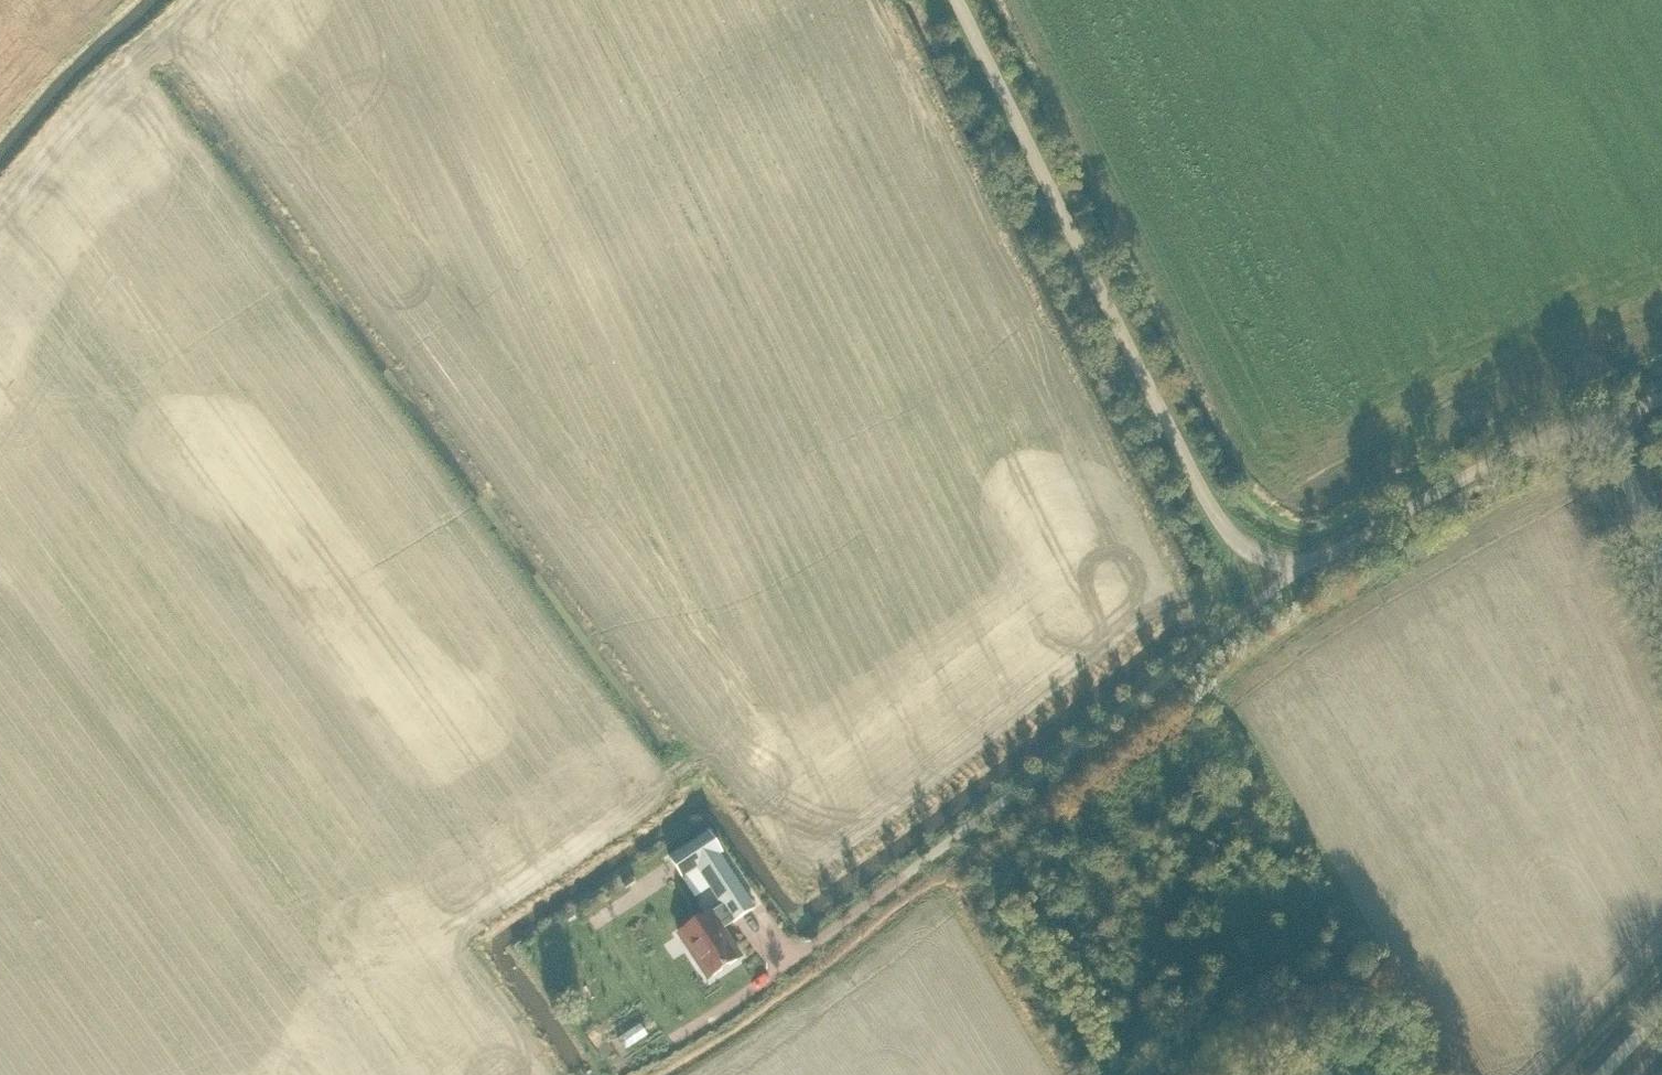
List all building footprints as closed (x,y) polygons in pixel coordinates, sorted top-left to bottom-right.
[(732,923),(753,909),(717,855),(720,852),(708,835),(669,861),(682,880),(697,870),(720,906),(731,923),(732,923)] [(720,930),(731,923),(720,906),(677,935),(707,979),(739,958),(720,930)]
